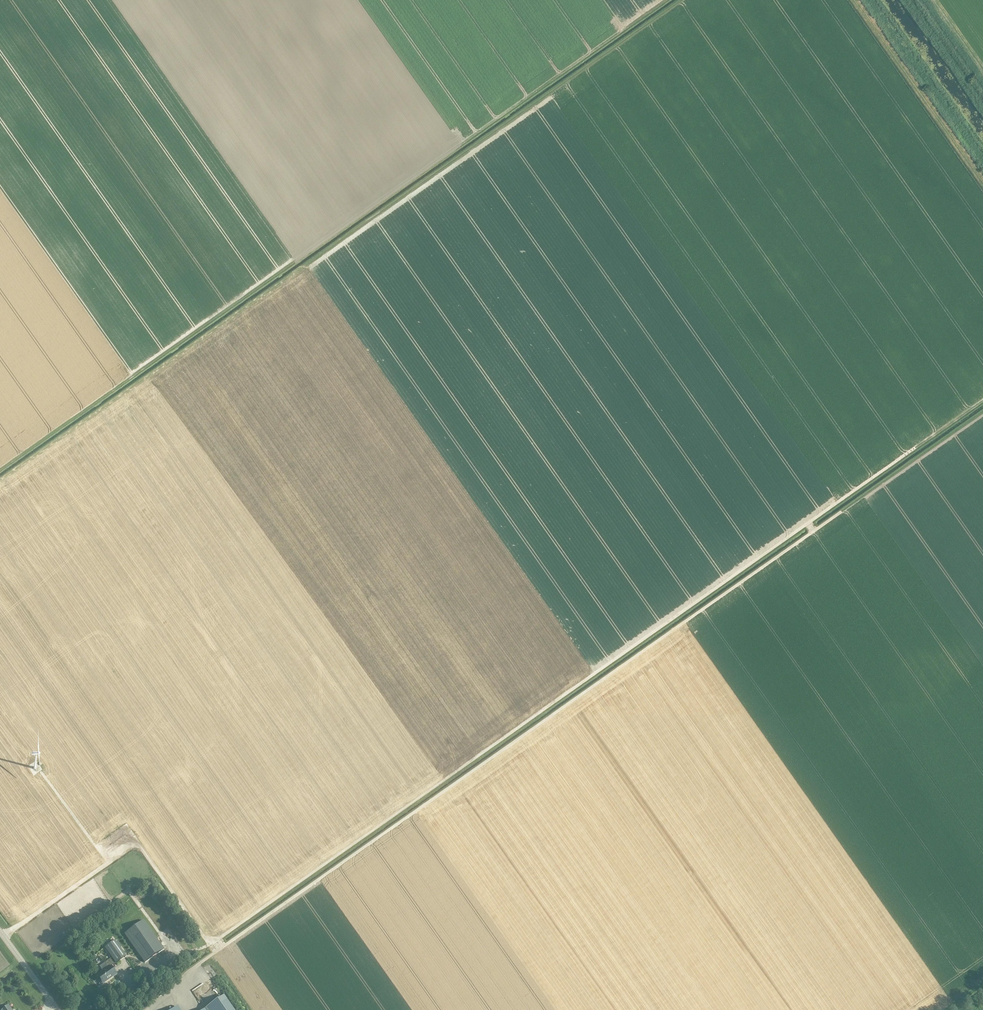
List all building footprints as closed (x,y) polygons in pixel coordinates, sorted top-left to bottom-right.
[(145,963),(164,949),(143,920),(124,934),(145,963)] [(112,958),(116,963),(126,957),(115,941),(105,947),(112,958)] [(101,978),(104,982),(116,974),(113,969),(112,970),(110,967),(116,963),(112,958),(99,966),(103,972),(98,975),(101,979),(101,978)] [(220,995),(202,1008),(204,1009),(231,1009),(220,995)]
